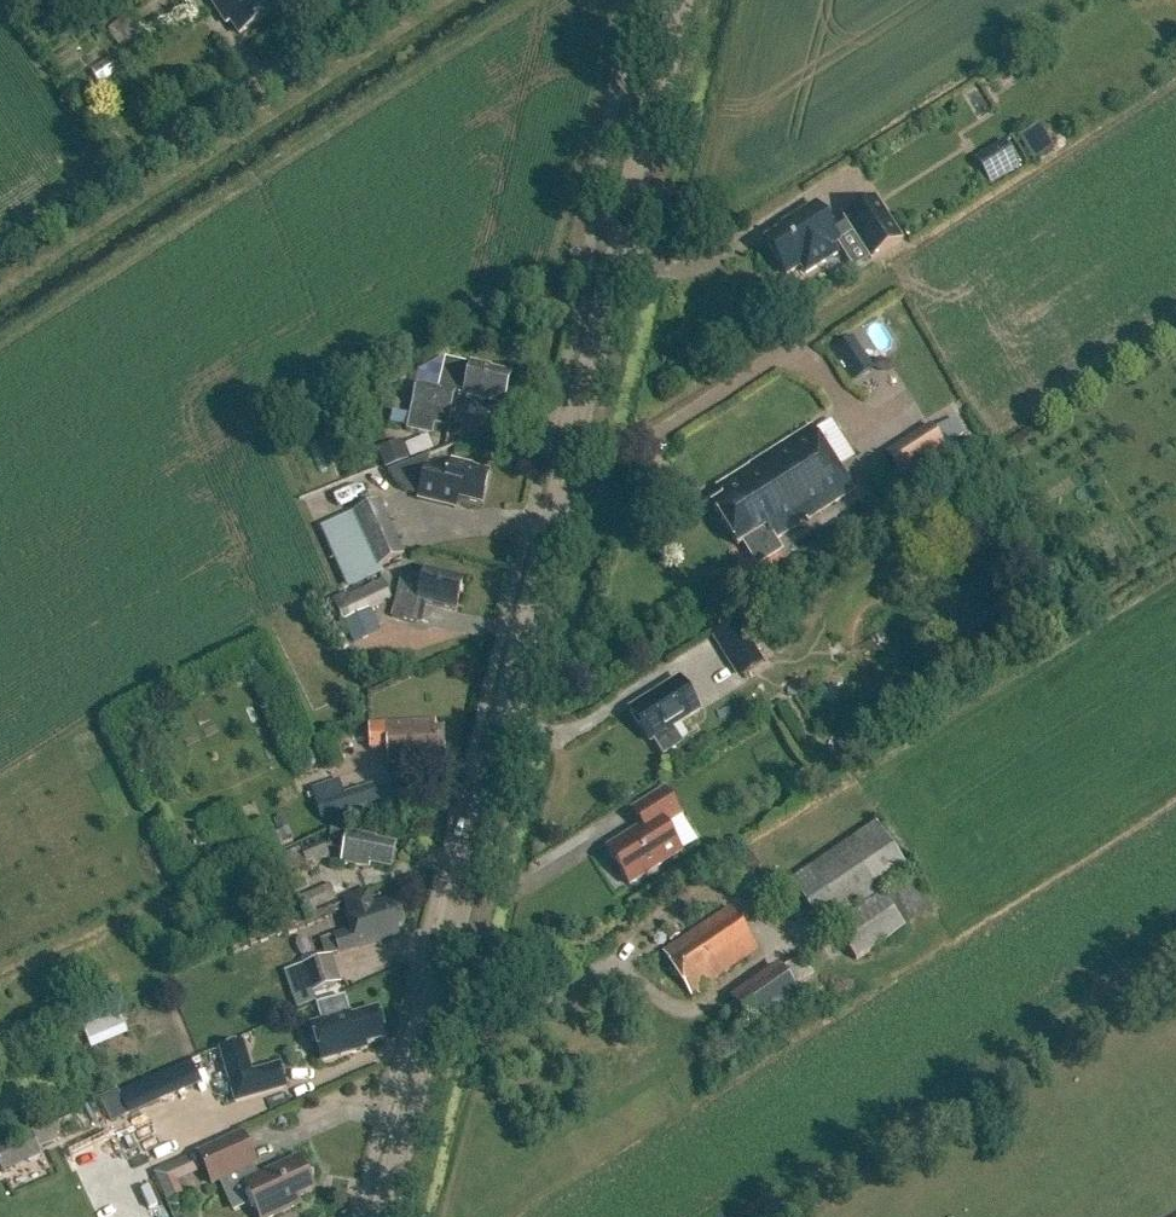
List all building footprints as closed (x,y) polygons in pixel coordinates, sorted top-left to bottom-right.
[(226,22),(230,20),(239,33),(270,12),(265,5),(272,0),(211,0),(226,22)] [(117,24),(130,44),(148,33),(136,12),(117,24)] [(976,160),(992,184),(1020,166),(1005,142),(976,160)] [(843,218),(870,262),(903,241),(876,197),(843,218)] [(805,277),(839,255),(834,247),(840,243),(815,203),(780,225),(782,228),(762,241),(785,278),(800,269),(805,277)] [(851,336),(832,349),(854,382),(873,369),(851,336)] [(416,385),(407,430),(430,435),(433,424),(447,427),(454,394),(503,406),(510,375),(489,370),(489,368),(471,363),(469,374),(451,370),(446,392),(416,385)] [(956,416),(881,447),(895,481),(948,459),(943,447),(965,438),(956,416)] [(717,487),(724,498),(711,506),(737,547),(765,529),(773,541),(852,491),(811,426),(749,465),(750,467),(717,487)] [(403,444),(378,453),(384,469),(409,460),(403,444)] [(481,504),(488,473),(472,469),(472,467),(452,462),(449,474),(425,468),(417,498),(442,504),(444,495),(481,504)] [(383,574),(380,567),(405,556),(380,502),(320,529),(347,590),(383,574)] [(395,603),(392,617),(416,623),(421,602),(455,610),(462,580),(424,571),(422,579),(402,574),(395,603)] [(390,599),(382,581),(347,598),(333,605),(342,622),(355,615),(390,599)] [(713,637),(738,679),(764,663),(738,621),(713,637)] [(673,728),(698,712),(677,679),(627,710),(648,743),(652,741),(663,758),(683,745),(673,728)] [(434,721),(385,723),(388,764),(444,761),(443,729),(434,729),(434,721)] [(850,737),(837,746),(845,759),(858,750),(850,737)] [(339,780),(311,789),(320,819),(378,800),(373,785),(344,794),(339,780)] [(625,837),(606,849),(629,886),(681,853),(665,826),(681,816),(664,789),(631,810),(644,830),(627,841),(625,837)] [(790,881),(823,930),(909,872),(876,823),(790,881)] [(375,843),(376,839),(347,833),(347,835),(331,832),(327,848),(343,852),(341,863),(364,868),(365,864),(390,869),(394,846),(375,843)] [(306,865),(328,856),(323,842),(278,862),(283,874),(306,864),(306,865)] [(910,878),(833,928),(856,963),(933,913),(910,878)] [(329,886),(299,899),(305,914),(336,902),(329,886)] [(350,931),(333,936),(338,953),(399,935),(397,928),(404,926),(395,897),(372,904),(368,891),(344,902),(346,911),(344,911),(350,931)] [(690,996),(757,950),(729,908),(662,953),(690,996)] [(672,923),(661,930),(669,942),(680,935),(672,923)] [(333,936),(319,941),(324,958),(338,953),(333,936)] [(332,956),(284,973),(296,1010),(316,1003),(313,994),(341,984),(332,956)] [(804,1003),(794,988),(813,975),(801,956),(724,1010),(737,1028),(746,1021),(757,1036),(804,1003)] [(386,1040),(377,1010),(351,1018),(350,1014),(349,1015),(347,1008),(342,1005),(334,1007),(331,1012),(333,1019),(310,1026),(321,1063),(367,1049),(366,1046),(386,1040)] [(118,1012),(82,1028),(89,1043),(125,1028),(118,1012)] [(251,1072),(242,1043),(217,1050),(233,1105),(286,1089),(279,1064),(251,1072)] [(107,1121),(199,1085),(189,1061),(98,1097),(107,1121)] [(313,1191),(298,1158),(257,1177),(252,1166),(256,1164),(242,1134),(198,1154),(212,1185),(238,1173),(259,1216),(274,1216),(300,1205),(297,1199),(313,1191)] [(0,1151),(0,1173),(2,1178),(41,1159),(30,1137),(0,1151)] [(196,1155),(153,1174),(166,1203),(184,1196),(178,1183),(203,1171),(196,1155)]
